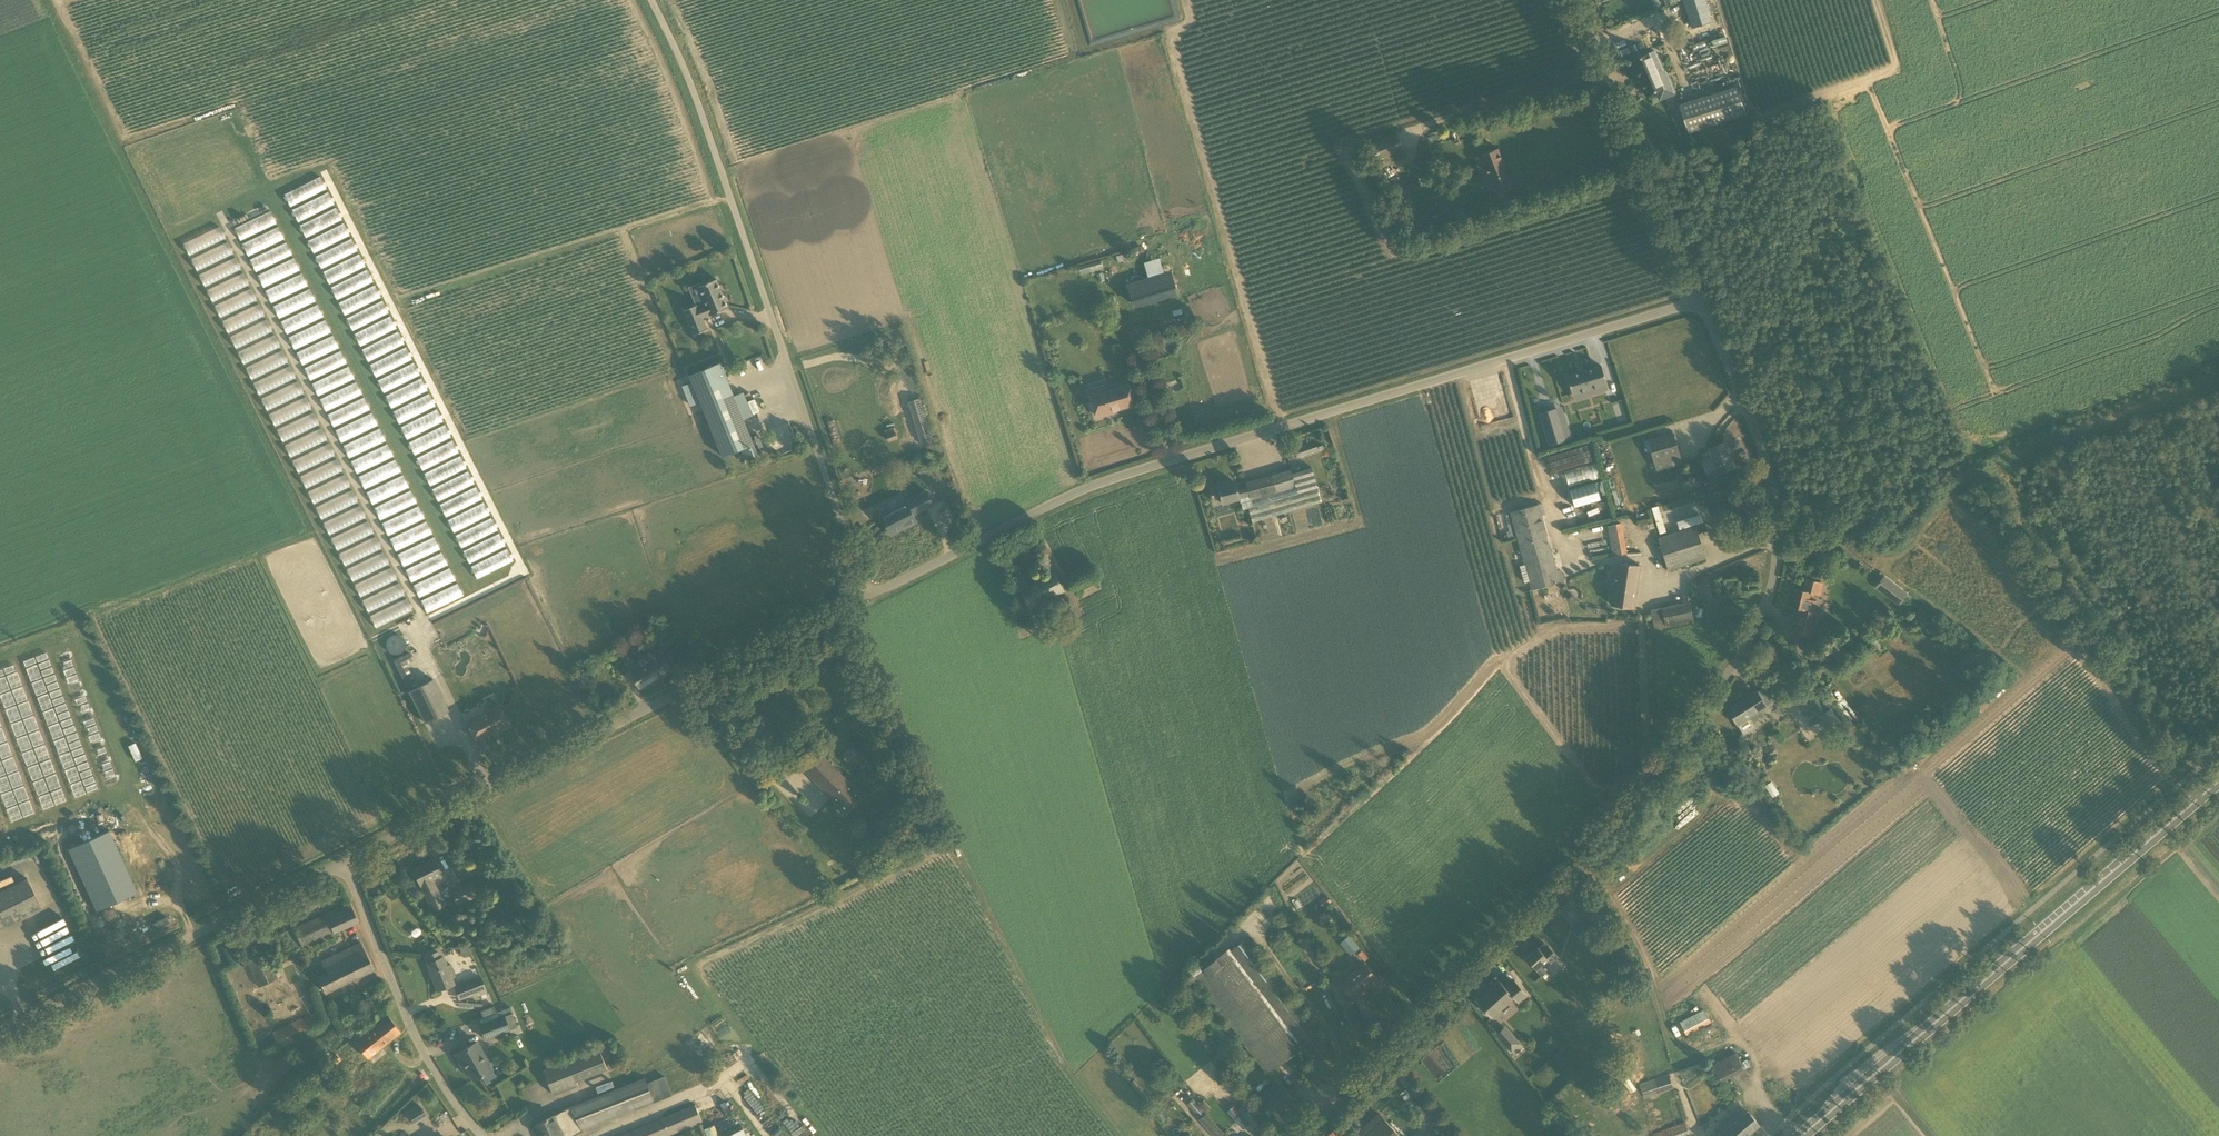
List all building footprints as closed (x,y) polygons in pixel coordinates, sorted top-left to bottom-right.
[(1691,27),(1712,21),(1706,0),(1683,0),(1691,27)] [(1638,59),(1633,61),(1647,96),(1664,89),(1659,75),(1664,73),(1658,58),(1656,52),(1638,59)] [(1689,134),(1746,115),(1736,85),(1679,104),(1689,134)] [(1397,134),(1368,146),(1374,162),(1403,150),(1397,134)] [(1494,188),(1511,181),(1498,148),(1481,155),(1486,168),(1481,170),(1489,190),(1494,188)] [(290,206),(326,188),(320,176),(284,194),(290,206)] [(298,221),(335,205),(329,192),(292,208),(298,221)] [(306,237),(342,220),(336,207),(300,225),(306,237)] [(271,211),(234,227),(240,240),(277,223),(271,211)] [(344,223),(307,240),(313,253),(350,235),(344,223)] [(243,243),(248,255),(285,239),(279,226),(243,243)] [(220,227),(185,241),(203,286),(241,270),(235,256),(234,256),(228,241),(226,241),(220,227)] [(322,269),(358,249),(351,237),(315,257),(322,269)] [(287,242),(250,258),(256,271),(292,254),(287,242)] [(337,301),(338,301),(345,317),(346,317),(353,333),(361,329),(360,326),(389,314),(383,299),(382,299),(375,283),(374,284),(367,268),(366,268),(360,254),(323,271),(329,286),(330,286),(337,301)] [(262,286),(300,272),(296,259),(258,273),(262,286)] [(1078,266),(1081,275),(1103,269),(1101,260),(1078,266)] [(1179,294),(1172,270),(1127,283),(1134,308),(1179,294)] [(258,303),(251,287),(250,287),(244,273),(208,288),(234,349),(273,333),(267,318),(266,318),(259,302),(258,303)] [(266,289),(285,333),(324,317),(318,303),(317,304),(310,287),(309,288),(303,273),(266,289)] [(707,304),(699,308),(697,305),(685,310),(695,334),(708,329),(703,318),(711,314),(711,315),(729,308),(717,279),(699,286),(707,304)] [(361,347),(397,327),(390,315),(354,334),(361,347)] [(289,337),(295,349),(331,332),(326,320),(289,337)] [(362,349),(368,362),(405,344),(398,331),(362,349)] [(238,351),(244,364),(281,348),(275,335),(238,351)] [(309,379),(347,364),(341,350),(340,350),(334,336),(297,351),(309,379)] [(370,365),(376,378),(413,359),(406,346),(370,365)] [(1595,355),(1560,365),(1566,383),(1580,379),(1582,384),(1601,378),(1600,373),(1595,355)] [(383,392),(421,375),(415,362),(377,380),(383,392)] [(746,460),(759,454),(744,418),(753,415),(744,392),(735,396),(721,362),(648,391),(681,475),(742,450),(746,460)] [(363,395),(356,380),(355,381),(349,367),(313,382),(325,411),(363,395)] [(436,407),(429,392),(423,379),(385,395),(392,410),(393,410),(398,423),(436,407)] [(268,411),(304,392),(297,380),(262,399),(268,411)] [(1135,404),(1130,384),(1105,392),(1092,395),(1094,402),(1092,402),(1090,404),(1092,411),(1094,411),(1096,411),(1098,417),(1108,414),(1108,412),(1135,404)] [(306,396),(269,413),(275,426),(312,409),(306,396)] [(328,414),(334,427),(370,409),(364,397),(328,414)] [(1557,408),(1539,414),(1549,446),(1567,440),(1557,408)] [(401,425),(405,437),(443,423),(438,411),(401,425)] [(283,442),(320,425),(314,412),(277,429),(283,442)] [(340,440),(378,427),(373,414),(336,428),(340,440)] [(786,423),(773,426),(776,439),(790,436),(786,423)] [(415,455),(451,436),(445,424),(409,442),(415,455)] [(885,429),(890,441),(898,437),(893,426),(885,429)] [(335,456),(329,442),(328,442),(322,428),(285,444),(297,472),(335,456)] [(895,452),(934,441),(931,428),(891,439),(895,452)] [(380,429),(343,444),(349,457),(386,441),(380,429)] [(1648,441),(1657,471),(1682,463),(1674,433),(1648,441)] [(453,440),(418,456),(452,533),(491,515),(484,500),(483,501),(476,485),(475,485),(468,469),(467,470),(460,454),(453,440)] [(1701,460),(1708,477),(1735,467),(1725,442),(1709,449),(1712,456),(1701,460)] [(351,459),(356,472),(394,457),(388,444),(351,459)] [(1298,458),(1319,450),(1318,445),(1296,453),(1298,458)] [(1560,468),(1592,462),(1589,445),(1556,451),(1560,468)] [(313,503),(350,487),(344,473),(343,473),(337,459),(301,475),(313,503)] [(364,488),(402,472),(396,459),(359,475),(364,488)] [(1564,471),(1569,486),(1601,476),(1596,461),(1564,471)] [(1322,501),(1312,468),(1292,473),(1291,470),(1246,482),(1247,486),(1238,489),(1236,483),(1228,485),(1228,482),(1210,487),(1213,497),(1221,495),(1223,503),(1240,498),(1243,509),(1249,508),(1253,522),(1322,501)] [(379,519),(417,503),(411,489),(410,489),(404,475),(367,490),(379,519)] [(1570,489),(1574,506),(1600,499),(1596,482),(1570,489)] [(321,519),(358,502),(352,490),(316,506),(321,519)] [(892,535),(917,522),(913,514),(934,504),(928,492),(882,515),(888,528),(887,528),(888,530),(889,530),(892,535)] [(1557,571),(1539,504),(1510,512),(1532,590),(1565,580),(1562,569),(1557,571)] [(361,506),(324,520),(328,533),(366,519),(361,506)] [(382,522),(388,535),(425,518),(419,506),(382,522)] [(1664,512),(1667,521),(1684,515),(1681,506),(1664,512)] [(1662,534),(1668,532),(1661,510),(1655,512),(1662,534)] [(1701,515),(1677,522),(1680,530),(1703,523),(1701,515)] [(455,535),(461,547),(498,530),(492,518),(455,535)] [(331,538),(337,550),(374,532),(368,520),(331,538)] [(396,551),(432,533),(427,521),(390,538),(396,551)] [(1613,556),(1628,553),(1622,523),(1607,526),(1613,556)] [(1668,570),(1706,558),(1696,526),(1658,538),(1668,570)] [(468,561),(506,547),(501,534),(463,549),(468,561)] [(345,566),(381,547),(375,535),(339,554),(345,566)] [(398,554),(403,566),(440,549),(435,537),(398,554)] [(477,578),(513,560),(507,548),(471,566),(477,578)] [(383,552),(347,569),(353,581),(389,564),(383,552)] [(411,581),(448,565),(443,552),(406,569),(411,581)] [(1611,605),(1633,608),(1640,565),(1618,562),(1611,605)] [(355,584),(361,597),(397,579),(391,567),(355,584)] [(419,596),(456,581),(451,568),(413,584),(419,596)] [(1030,608),(1064,590),(1055,572),(1021,590),(1030,608)] [(1899,586),(1893,581),(1888,578),(1888,579),(1880,589),(1890,597),(1891,595),(1899,586)] [(1807,579),(1804,591),(1795,588),(1791,607),(1800,609),(1794,633),(1812,638),(1815,626),(1807,624),(1813,600),(1807,599),(1809,592),(1818,595),(1821,582),(1807,579)] [(368,611),(405,595),(400,583),(363,599),(368,611)] [(427,612),(464,596),(458,583),(421,600),(427,612)] [(407,598),(370,615),(375,627),(413,610),(407,598)] [(1655,628),(1693,618),(1689,601),(1662,607),(1650,611),(1655,628)] [(659,645),(667,641),(659,626),(651,631),(659,645)] [(399,633),(386,640),(394,654),(406,647),(399,633)] [(618,649),(626,663),(634,659),(626,644),(618,649)] [(641,689),(672,670),(659,648),(646,656),(649,662),(631,673),(641,689)] [(409,691),(418,687),(406,664),(413,661),(408,652),(393,660),(396,667),(409,691)] [(418,687),(409,691),(425,722),(448,710),(433,679),(418,687)] [(1774,700),(1765,686),(1757,691),(1728,709),(1737,725),(1749,717),(1753,723),(1758,719),(1757,717),(1764,712),(1761,709),(1774,700)] [(1829,732),(1843,723),(1832,707),(1825,711),(1812,692),(1809,694),(1822,714),(1819,715),(1829,732)] [(505,716),(499,705),(466,721),(476,740),(498,729),(499,731),(510,726),(508,723),(510,723),(510,721),(508,716),(506,716),(505,716)] [(863,797),(813,746),(798,762),(790,754),(772,772),(780,781),(799,764),(847,812),(863,797)] [(1775,787),(1769,791),(1773,797),(1779,792),(1775,787)] [(70,846),(100,907),(140,887),(110,826),(70,846)] [(433,910),(445,904),(432,879),(442,874),(435,859),(413,870),(433,910)] [(42,908),(27,878),(0,892),(0,929),(42,908)] [(459,906),(478,897),(470,881),(451,891),(459,906)] [(1322,901),(1319,903),(1324,908),(1326,906),(1332,901),(1327,896),(1322,901)] [(302,946),(358,921),(350,903),(294,928),(302,946)] [(155,929),(170,922),(166,916),(152,923),(155,929)] [(1343,942),(1355,954),(1357,952),(1359,949),(1354,943),(1348,937),(1343,942)] [(1332,1051),(1246,939),(1231,951),(1316,1063),(1332,1051)] [(366,954),(361,942),(321,961),(327,972),(317,977),(324,993),(374,969),(366,954)] [(1548,946),(1546,943),(1539,949),(1538,947),(1526,958),(1542,976),(1547,971),(1542,965),(1549,959),(1552,963),(1559,957),(1549,946),(1548,946)] [(1299,1048),(1226,950),(1200,970),(1196,964),(1189,969),(1268,1073),(1300,1049),(1299,1048)] [(441,958),(439,951),(426,956),(429,963),(427,963),(437,990),(454,984),(452,978),(455,977),(449,963),(446,965),(443,957),(441,958)] [(258,987),(277,979),(266,953),(247,961),(258,987)] [(1351,1000),(1354,999),(1368,986),(1376,993),(1384,986),(1364,965),(1358,971),(1356,969),(1347,977),(1349,979),(1342,986),(1347,992),(1346,995),(1351,1000)] [(487,992),(481,977),(471,981),(454,987),(459,999),(473,994),(474,997),(487,992)] [(1500,982),(1478,1002),(1492,1018),(1515,998),(1518,1001),(1527,993),(1515,980),(1506,988),(1500,982)] [(483,1017),(497,1012),(494,1005),(480,1011),(483,1017)] [(1686,1035),(1711,1022),(1704,1009),(1679,1021),(1686,1035)] [(508,1014),(504,1015),(509,1029),(513,1027),(517,1026),(512,1012),(508,1014)] [(272,1033),(276,1041),(314,1022),(310,1014),(272,1033)] [(485,1039),(509,1030),(509,1029),(504,1015),(479,1025),(485,1039)] [(357,1044),(368,1057),(401,1031),(389,1016),(365,1035),(361,1032),(354,1039),(357,1043),(357,1044)] [(1506,1026),(1496,1035),(1515,1055),(1524,1046),(1506,1026)] [(489,1070),(480,1053),(482,1052),(477,1042),(455,1054),(461,1064),(463,1062),(473,1080),(492,1069),(489,1070)] [(610,1044),(600,1048),(608,1069),(618,1065),(610,1044)] [(544,1070),(554,1095),(578,1085),(577,1081),(608,1069),(600,1048),(544,1070)] [(1742,1062),(1736,1052),(1712,1066),(1721,1082),(1750,1065),(1747,1059),(1742,1062)] [(1631,1093),(1637,1088),(1624,1071),(1618,1075),(1631,1093)] [(1644,1096),(1674,1086),(1669,1073),(1640,1084),(1644,1096)] [(654,1100),(644,1077),(563,1112),(554,1115),(536,1125),(542,1135),(573,1135),(654,1100)] [(1281,1088),(1277,1083),(1258,1097),(1269,1112),(1278,1105),(1280,1109),(1293,1099),(1283,1087),(1281,1088)] [(1224,1133),(1190,1095),(1187,1098),(1190,1101),(1188,1104),(1200,1118),(1199,1119),(1214,1135),(1220,1135),(1224,1133)] [(785,1099),(781,1101),(789,1115),(793,1113),(785,1099)] [(1199,1104),(1207,1111),(1211,1107),(1203,1100),(1199,1104)] [(419,1103),(406,1111),(412,1123),(426,1115),(419,1103)] [(703,1122),(695,1104),(620,1135),(668,1135),(703,1122)] [(1741,1108),(1719,1126),(1723,1132),(1718,1135),(1747,1135),(1758,1126),(1759,1126),(1760,1125),(1748,1112),(1745,1114),(1741,1108)] [(1243,1129),(1250,1123),(1241,1113),(1234,1119),(1243,1129)] [(1379,1114),(1373,1119),(1368,1124),(1369,1124),(1356,1135),(1402,1135),(1379,1114)] [(1690,1133),(1685,1121),(1654,1133),(1655,1135),(1682,1135),(1690,1133)] [(1327,1135),(1328,1135),(1339,1135),(1342,1133),(1336,1127),(1327,1135)] [(743,1128),(724,1135),(747,1135),(743,1128)]
